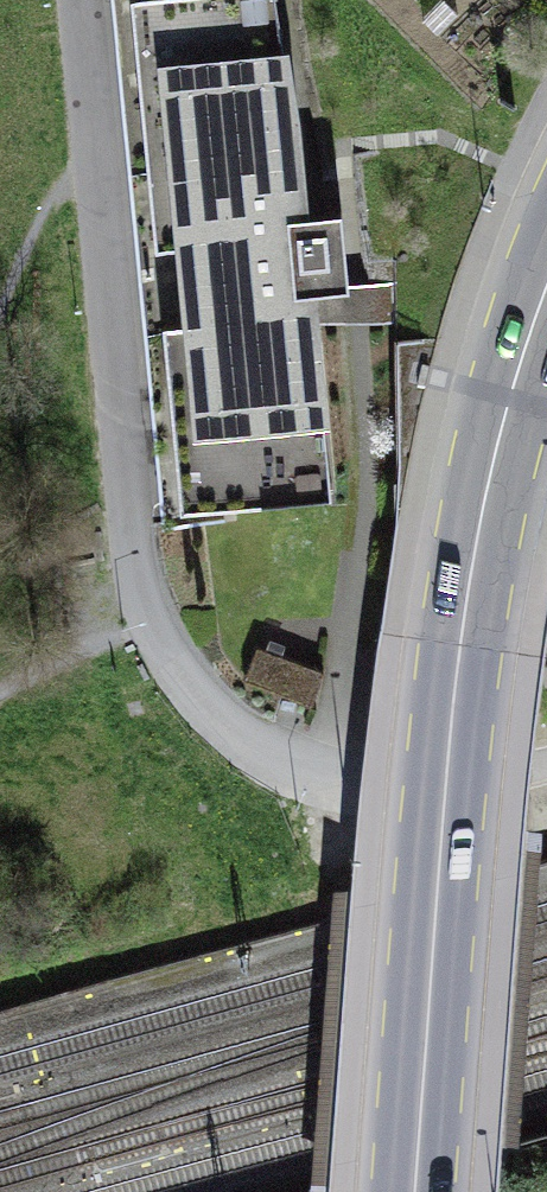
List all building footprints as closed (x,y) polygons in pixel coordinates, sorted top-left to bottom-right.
[(183,515),(335,501),(316,290),(358,286),(349,189),(307,193),(289,0),(136,0),(183,515)] [(322,670),(256,646),(244,679),(310,704),(322,670)]
